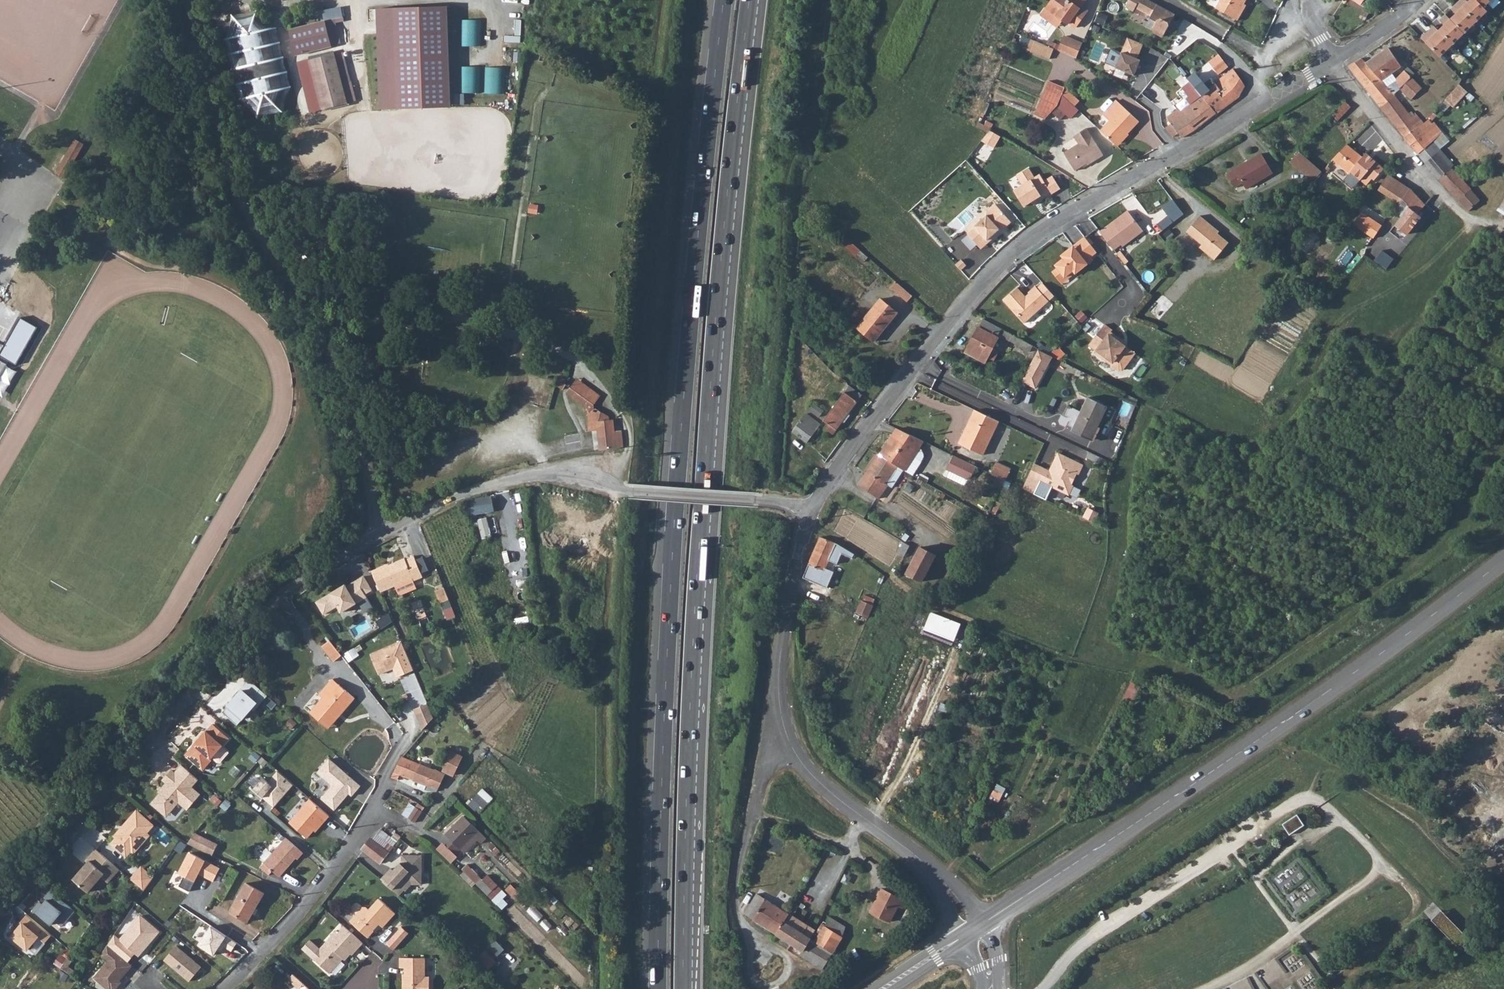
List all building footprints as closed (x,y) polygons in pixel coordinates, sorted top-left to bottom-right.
[(1075,29),(1080,22),(1073,17),(1081,7),(1086,0),(1052,0),(1046,9),(1062,20),(1067,24),(1068,23),(1075,29)] [(1126,7),(1134,11),(1135,8),(1151,16),(1150,18),(1156,22),(1153,28),(1155,33),(1163,37),(1168,27),(1167,23),(1169,20),(1173,19),(1175,15),(1148,0),(1129,0),(1126,7)] [(1248,5),(1244,3),(1245,0),(1247,0),(1248,0),(1223,0),(1218,8),(1240,20),(1248,5)] [(1421,38),(1440,58),(1487,12),(1484,8),(1492,0),(1470,0),(1465,5),(1460,0),(1454,7),(1458,12),(1450,20),(1445,15),(1442,18),(1447,23),(1438,31),(1434,26),(1421,38)] [(379,105),(449,103),(447,5),(376,6),(379,105)] [(1081,7),(1073,17),(1080,22),(1087,12),(1081,7)] [(224,40),(238,101),(257,120),(282,115),(291,90),(277,29),(258,9),(233,15),(224,40)] [(1062,20),(1046,9),(1041,15),(1057,27),(1062,20)] [(291,32),(296,56),(340,47),(335,22),(291,32)] [(1058,51),(1065,54),(1071,40),(1064,37),(1058,51)] [(1144,44),(1128,38),(1116,68),(1135,76),(1141,60),(1138,59),(1144,44)] [(1065,54),(1077,59),(1083,45),(1071,40),(1065,54)] [(1053,49),(1035,41),(1030,52),(1049,59),(1053,49)] [(1106,61),(1115,65),(1121,52),(1113,47),(1106,61)] [(1381,80),(1391,73),(1401,66),(1388,48),(1369,61),(1366,63),(1381,80)] [(1209,61),(1221,76),(1232,68),(1220,52),(1209,61)] [(322,112),(346,107),(335,58),(311,63),(322,112)] [(1355,62),(1348,66),(1359,80),(1381,107),(1395,97),(1394,95),(1381,80),(1366,63),(1362,58),(1355,62)] [(1080,74),(1086,65),(1077,59),(1072,69),(1080,74)] [(311,63),(311,61),(302,63),(313,114),(322,112),(311,63)] [(507,67),(487,66),(486,93),(506,93),(507,67)] [(1410,77),(1413,73),(1407,68),(1404,71),(1410,77)] [(1210,106),(1215,114),(1238,97),(1243,88),(1245,86),(1234,69),(1215,84),(1211,79),(1197,91),(1210,106)] [(1397,87),(1400,89),(1411,100),(1423,89),(1410,77),(1404,71),(1396,79),(1397,87)] [(1394,95),(1400,89),(1397,87),(1396,79),(1391,73),(1381,80),(1394,95)] [(1194,131),(1216,114),(1215,114),(1210,106),(1197,91),(1189,80),(1185,84),(1182,82),(1178,86),(1188,96),(1185,98),(1189,104),(1180,111),(1176,109),(1172,112),(1170,110),(1167,112),(1168,115),(1165,117),(1168,121),(1166,122),(1168,125),(1166,127),(1172,136),(1178,132),(1181,138),(1194,131)] [(1048,81),(1041,99),(1057,105),(1062,95),(1064,89),(1065,88),(1048,81)] [(1460,85),(1446,100),(1454,108),(1469,92),(1460,85)] [(1075,107),(1079,102),(1064,89),(1062,95),(1075,107)] [(1071,119),(1079,111),(1075,107),(1062,95),(1057,105),(1071,119)] [(1397,128),(1411,117),(1409,114),(1395,97),(1381,107),(1397,128)] [(1044,119),(1057,105),(1041,99),(1034,114),(1044,119)] [(1115,144),(1126,132),(1127,133),(1138,120),(1117,100),(1103,114),(1110,121),(1101,131),(1115,144)] [(1336,118),(1338,121),(1351,107),(1345,101),(1332,115),(1336,118)] [(1405,138),(1418,127),(1423,123),(1416,114),(1414,114),(1411,117),(1397,128),(1405,138)] [(1418,155),(1431,143),(1437,139),(1428,128),(1432,124),(1428,120),(1424,124),(1423,123),(1418,127),(1425,135),(1411,146),(1418,155)] [(1428,128),(1437,139),(1444,133),(1434,122),(1432,124),(1428,128)] [(1074,170),(1086,163),(1087,164),(1102,155),(1086,127),(1073,135),(1078,144),(1063,152),(1074,170)] [(1411,146),(1425,135),(1418,127),(1405,138),(1411,146)] [(1000,137),(989,130),(988,134),(982,141),(994,148),(1000,137)] [(1117,146),(1128,134),(1127,133),(1126,132),(1115,144),(1117,146)] [(70,145),(78,151),(83,142),(74,137),(70,145)] [(1425,163),(1437,153),(1435,150),(1431,143),(1418,155),(1425,163)] [(70,145),(55,171),(63,176),(78,151),(70,145)] [(1350,174),(1351,173),(1367,185),(1369,183),(1372,179),(1375,181),(1384,169),(1378,163),(1366,153),(1363,157),(1347,145),(1333,160),(1350,174)] [(1446,187),(1459,176),(1452,168),(1454,166),(1440,151),(1437,153),(1425,163),(1446,187)] [(1313,183),(1322,172),(1299,153),(1290,163),(1313,183)] [(1234,188),(1243,183),(1246,189),(1273,173),(1262,154),(1227,174),(1234,188)] [(1028,168),(1017,175),(1022,185),(1014,190),(1024,207),(1041,196),(1042,197),(1050,192),(1040,174),(1034,178),(1028,168)] [(1410,188),(1388,176),(1378,191),(1399,204),(1410,188)] [(1460,202),(1472,191),(1471,191),(1471,190),(1466,183),(1459,176),(1446,187),(1460,202)] [(1401,218),(1408,207),(1418,214),(1421,210),(1426,205),(1415,194),(1410,188),(1399,204),(1393,213),(1401,218)] [(1468,212),(1469,211),(1479,201),(1480,200),(1472,191),(1460,202),(1468,212)] [(1173,222),(1179,217),(1184,213),(1172,196),(1161,205),(1168,215),(1173,222)] [(1476,216),(1484,207),(1479,201),(1469,211),(1476,216)] [(968,234),(978,246),(986,240),(989,242),(1011,223),(995,205),(987,212),(987,216),(974,227),(975,228),(968,234)] [(1395,225),(1408,234),(1422,216),(1418,214),(1408,207),(1401,218),(1397,222),(1395,225)] [(1114,250),(1123,242),(1134,233),(1135,235),(1142,229),(1128,210),(1100,232),(1114,250)] [(1373,239),(1381,226),(1361,213),(1353,225),(1373,239)] [(1397,222),(1401,218),(1393,213),(1390,217),(1397,222)] [(1158,224),(1163,230),(1173,222),(1168,215),(1158,224)] [(1202,243),(1200,246),(1214,258),(1229,243),(1214,230),(1216,229),(1201,216),(1188,231),(1202,243)] [(1096,251),(1084,237),(1072,246),(1075,249),(1070,252),(1068,250),(1061,254),(1063,258),(1055,264),(1057,267),(1052,271),(1059,280),(1073,269),(1075,272),(1092,259),(1090,256),(1096,251)] [(842,247),(844,246),(855,255),(860,250),(846,238),(840,245),(842,247)] [(978,246),(981,250),(989,242),(986,240),(978,246)] [(1383,249),(1375,259),(1388,268),(1395,257),(1383,249)] [(1059,280),(1061,283),(1075,272),(1073,269),(1059,280)] [(907,302),(912,296),(896,281),(890,287),(907,302)] [(1017,288),(1004,300),(1025,324),(1049,301),(1036,287),(1029,293),(1031,296),(1028,299),(1017,288)] [(874,342),(897,313),(880,299),(873,308),(856,328),(874,342)] [(971,350),(969,355),(985,363),(988,358),(992,350),(999,338),(997,337),(1001,329),(999,328),(984,320),(978,330),(968,349),(971,350)] [(1,349),(0,350),(14,357),(23,341),(19,339),(26,326),(21,323),(13,336),(9,334),(3,345),(1,349)] [(1104,325),(1089,345),(1097,351),(1095,353),(1119,371),(1122,370),(1135,354),(1121,344),(1122,342),(1111,333),(1112,331),(1104,325)] [(1002,337),(1030,352),(1032,347),(1009,334),(1005,331),(1002,337)] [(994,361),(999,353),(992,350),(988,358),(994,361)] [(1037,351),(1021,383),(1036,390),(1051,358),(1037,351)] [(553,392),(563,398),(567,392),(563,389),(567,385),(557,377),(553,392)] [(572,386),(596,402),(600,397),(577,379),(572,386)] [(563,389),(567,392),(578,402),(588,412),(589,423),(597,423),(598,429),(614,427),(613,419),(609,420),(608,416),(594,407),(594,405),(571,387),(567,385),(563,389)] [(571,387),(594,405),(596,402),(572,386),(571,387)] [(828,425),(826,429),(833,434),(842,422),(840,420),(846,412),(848,414),(862,395),(850,386),(845,392),(823,422),(828,425)] [(1091,440),(1107,407),(1088,398),(1072,431),(1091,440)] [(982,455),(998,422),(975,410),(959,444),(982,455)] [(848,414),(846,412),(840,420),(842,422),(848,414)] [(807,443),(820,425),(806,414),(793,433),(807,443)] [(902,471),(923,443),(893,426),(890,432),(887,430),(881,440),(886,443),(879,455),(902,471)] [(598,429),(600,449),(616,447),(615,432),(614,427),(598,429)] [(622,431),(615,432),(616,447),(624,446),(622,431)] [(1051,473),(1045,470),(1040,480),(1052,486),(1068,494),(1073,485),(1071,483),(1075,475),(1078,474),(1082,465),(1058,454),(1051,469),(1053,470),(1051,473)] [(859,485),(879,499),(888,486),(891,488),(902,471),(879,455),(859,485)] [(976,467),(951,456),(945,470),(969,481),(976,467)] [(1005,480),(1008,473),(1010,469),(996,462),(990,473),(1005,480)] [(1034,465),(1029,475),(1040,480),(1045,470),(1034,465)] [(1013,484),(1016,477),(1008,473),(1005,480),(1013,484)] [(1052,486),(1029,475),(1023,489),(1046,500),(1052,486)] [(466,502),(469,514),(494,510),(491,497),(466,502)] [(486,518),(476,521),(481,540),(491,538),(486,518)] [(824,586),(826,582),(832,571),(826,569),(834,549),(841,552),(853,558),(855,554),(852,552),(847,549),(839,545),(834,542),(826,539),(820,537),(809,565),(807,564),(804,578),(824,586)] [(904,557),(910,546),(904,542),(898,553),(904,557)] [(921,582),(935,555),(920,547),(906,573),(921,582)] [(507,551),(493,554),(496,569),(510,566),(507,551)] [(388,566),(371,572),(380,593),(394,588),(398,597),(416,589),(413,582),(422,578),(413,558),(405,561),(404,560),(388,567),(388,566)] [(315,600),(323,612),(336,603),(341,610),(365,594),(364,591),(370,587),(362,573),(354,578),(355,579),(346,585),(343,582),(315,600)] [(440,604),(448,601),(444,589),(435,592),(440,604)] [(857,612),(869,617),(877,598),(865,593),(857,612)] [(448,601),(440,604),(446,620),(454,618),(448,601)] [(329,639),(321,646),(334,661),(342,654),(329,639)] [(400,640),(370,652),(378,672),(393,666),(397,675),(413,668),(400,640)] [(325,726),(338,711),(341,714),(355,699),(333,679),(320,695),(323,698),(311,713),(325,726)] [(259,688),(250,680),(241,690),(248,696),(252,692),(254,694),(259,688)] [(1132,701),(1139,684),(1132,681),(1125,698),(1132,701)] [(229,704),(222,712),(237,725),(251,709),(253,711),(267,695),(259,688),(254,694),(252,692),(248,696),(241,690),(232,700),(234,701),(231,705),(229,704)] [(429,704),(415,710),(423,731),(434,718),(429,704)] [(325,726),(328,729),(341,714),(338,711),(325,726)] [(221,747),(228,738),(212,724),(206,731),(205,731),(199,738),(200,739),(195,746),(193,744),(184,755),(202,770),(211,760),(210,759),(212,757),(221,747)] [(221,747),(212,757),(216,762),(219,762),(227,753),(221,747)] [(441,763),(445,765),(443,770),(453,775),(462,756),(452,752),(450,756),(445,754),(441,763)] [(392,777),(397,780),(400,775),(437,789),(445,774),(437,771),(434,769),(433,769),(402,757),(392,777)] [(329,759),(317,772),(332,785),(321,799),(334,810),(348,793),(351,796),(360,786),(329,759)] [(197,779),(181,765),(174,772),(171,770),(162,780),(166,782),(161,787),(163,789),(153,800),(154,805),(162,813),(168,812),(178,801),(186,808),(199,794),(191,787),(197,779)] [(263,778),(253,789),(264,799),(265,798),(268,801),(267,802),(274,807),(293,785),(277,771),(267,782),(263,778)] [(1000,801),(1006,787),(997,783),(991,797),(1000,801)] [(483,787),(470,804),(481,813),(495,796),(483,787)] [(309,799),(289,823),(306,837),(315,827),(317,828),(329,816),(310,800),(309,799)] [(408,819),(414,823),(421,812),(415,808),(408,819)] [(112,844),(126,856),(131,851),(134,853),(149,836),(146,834),(153,826),(137,813),(132,818),(131,818),(126,822),(128,823),(123,828),(125,830),(112,844)] [(461,849),(474,835),(478,839),(481,843),(486,837),(463,815),(445,834),(450,839),(445,845),(455,855),(461,849)] [(1283,824),(1290,834),(1303,825),(1297,815),(1283,824)] [(194,833),(185,843),(213,857),(217,845),(194,833)] [(390,838),(396,843),(400,837),(395,833),(390,838)] [(372,840),(388,852),(392,847),(375,835),(372,840)] [(461,849),(465,853),(478,839),(474,835),(461,849)] [(285,837),(259,867),(268,874),(272,870),(280,877),(295,858),(297,859),(303,852),(285,837)] [(372,840),(370,838),(362,849),(381,862),(388,852),(372,840)] [(119,870),(96,849),(85,861),(88,863),(73,880),(88,893),(101,878),(107,883),(119,870)] [(389,868),(379,879),(397,895),(402,890),(404,891),(410,884),(420,885),(421,856),(401,855),(401,862),(395,868),(396,869),(394,872),(389,868)] [(476,883),(480,879),(467,865),(462,869),(476,883)] [(226,874),(234,879),(238,873),(229,868),(226,874)] [(140,869),(130,880),(144,891),(152,879),(140,869)] [(476,883),(492,900),(502,890),(487,875),(482,880),(480,879),(476,883)] [(229,912),(247,922),(263,894),(246,884),(229,912)] [(890,922),(898,906),(902,908),(905,901),(882,889),(871,912),(890,922)] [(39,902),(33,910),(51,925),(55,921),(61,927),(75,911),(51,891),(45,898),(47,900),(43,905),(39,902)] [(745,914),(753,920),(776,935),(788,914),(757,895),(745,914)] [(350,921),(368,938),(374,932),(372,930),(378,924),(383,928),(396,915),(379,900),(369,910),(367,908),(362,908),(361,909),(352,919),(350,921)] [(797,957),(800,955),(822,969),(832,953),(815,942),(810,939),(815,930),(793,915),(799,906),(795,904),(791,910),(788,914),(776,935),(791,945),(787,950),(797,957)] [(352,919),(361,909),(357,905),(354,905),(348,912),(348,915),(352,919)] [(1442,909),(1432,918),(1461,948),(1471,938),(1442,909)] [(51,936),(26,915),(20,923),(22,924),(11,936),(27,950),(37,938),(44,943),(51,936)] [(114,935),(107,946),(128,963),(135,955),(138,957),(144,950),(143,949),(146,945),(148,946),(159,932),(140,916),(119,940),(114,935)] [(832,953),(842,937),(844,927),(830,918),(815,942),(832,953)] [(345,927),(340,933),(337,931),(321,949),(312,941),(304,949),(331,974),(344,960),(345,961),(352,955),(353,956),(364,944),(345,927)] [(401,928),(386,944),(394,952),(409,935),(401,928)] [(107,946),(100,955),(109,961),(94,978),(107,988),(115,988),(120,983),(117,980),(122,975),(123,976),(131,966),(128,963),(107,946)] [(201,967),(176,946),(164,960),(189,981),(201,967)] [(475,960),(487,971),(495,963),(483,951),(475,960)] [(400,968),(405,968),(405,980),(403,980),(403,988),(429,988),(429,977),(425,977),(425,958),(400,958),(400,968)] [(293,974),(288,979),(299,988),(303,984),(293,974)]
